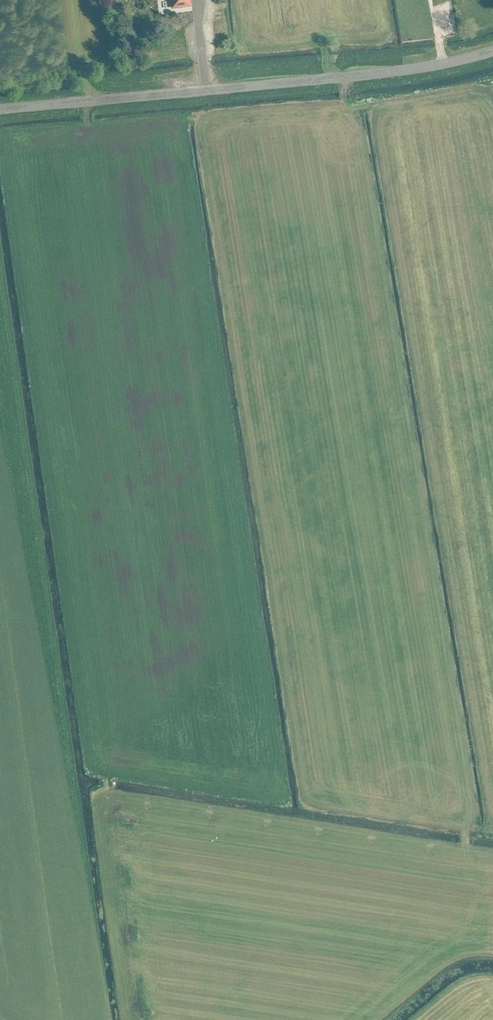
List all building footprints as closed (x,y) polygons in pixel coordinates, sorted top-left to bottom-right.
[(173,8),(190,6),(189,0),(172,0),(173,8)]
